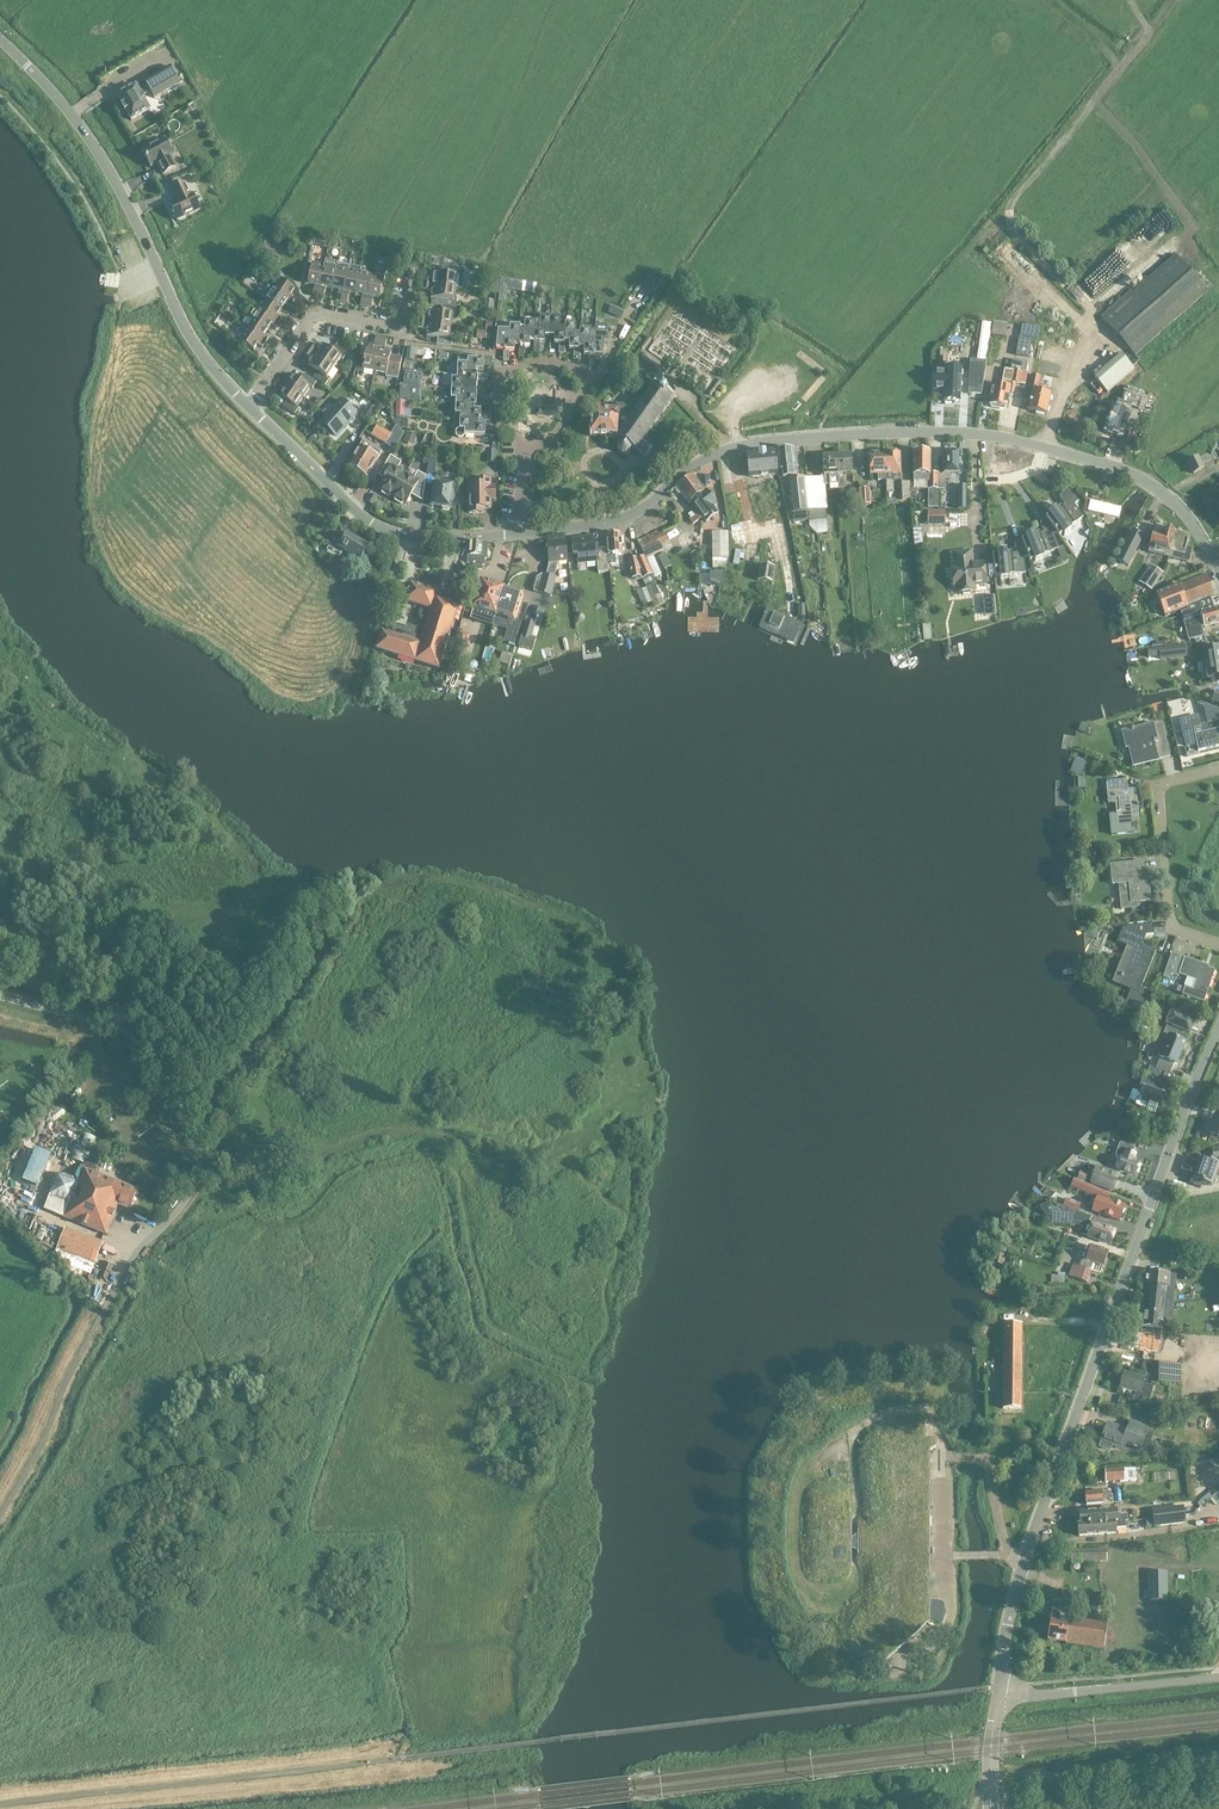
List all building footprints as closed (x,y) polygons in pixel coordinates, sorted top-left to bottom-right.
[(131,88),(117,96),(123,105),(122,106),(122,107),(123,106),(125,110),(124,111),(125,112),(126,111),(131,120),(150,109),(144,98),(151,94),(154,98),(175,86),(168,72),(133,91),(131,88)] [(171,156),(173,155),(164,139),(142,151),(151,167),(157,164),(163,175),(177,167),(171,156)] [(174,202),(168,205),(169,209),(168,211),(171,218),(174,218),(175,222),(198,211),(190,195),(189,195),(183,184),(169,191),(174,202)] [(1135,355),(1208,291),(1175,254),(1133,291),(1132,290),(1101,317),(1135,355)] [(318,297),(324,266),(312,263),(308,284),(315,285),(313,295),(318,297)] [(332,288),(336,268),(324,266),(318,297),(324,298),(326,287),(332,288)] [(342,301),(348,270),(336,268),(332,288),(339,290),(336,300),(342,301)] [(460,277),(461,270),(446,268),(445,275),(434,273),(434,280),(423,279),(423,284),(456,289),(458,277),(460,277)] [(356,293),(360,273),(348,270),(342,301),(348,302),(350,292),(356,293)] [(657,291),(665,277),(652,270),(644,283),(657,291)] [(366,306),(372,275),(360,273),(356,293),(362,294),(360,305),(366,306)] [(372,275),(366,306),(372,307),(374,297),(380,298),(385,273),(383,273),(382,277),(372,275)] [(272,284),(269,287),(292,302),(295,298),(291,295),(295,289),(280,279),(276,286),(272,284)] [(455,300),(456,289),(423,284),(422,290),(432,292),(431,305),(442,306),(456,308),(457,301),(455,300)] [(289,307),(292,302),(269,287),(267,290),(271,293),(266,300),(281,310),(285,304),(289,307)] [(258,304),(256,307),(278,323),(281,318),(277,315),(281,310),(266,300),(262,307),(258,304)] [(455,316),(456,308),(442,306),(441,313),(429,311),(428,318),(419,317),(418,322),(452,327),(453,315),(455,316)] [(256,307),(253,310),(257,313),(253,320),(267,330),(271,324),(275,327),(278,323),(256,307)] [(551,314),(551,317),(550,336),(554,336),(554,343),(559,344),(559,353),(564,354),(565,342),(566,323),(561,323),(561,318),(556,317),(556,314),(551,314)] [(550,336),(551,317),(540,317),(540,322),(535,321),(534,340),(534,352),(539,352),(540,343),(545,343),(545,336),(550,336)] [(580,354),(580,348),(581,329),(576,328),(576,323),(571,323),(571,317),(567,317),(566,323),(565,342),(569,342),(569,349),(574,349),(573,359),(579,360),(580,354)] [(263,335),(267,330),(253,320),(248,327),(244,324),(242,327),(265,343),(268,338),(263,335)] [(535,321),(532,321),(525,321),(525,326),(520,326),(519,345),(518,356),(524,357),(525,347),(530,347),(530,340),(534,340),(535,321)] [(450,339),(452,327),(418,322),(417,329),(427,330),(427,336),(438,338),(437,345),(470,348),(470,346),(451,344),(452,339),(450,339)] [(1007,324),(994,323),(992,335),(1005,337),(1007,324)] [(520,326),(513,325),(510,325),(509,330),(493,330),(493,349),(503,349),(503,361),(509,361),(509,351),(514,351),(515,344),(519,345),(520,326)] [(242,327),(240,331),(244,334),(239,340),(253,350),(257,345),(261,347),(265,343),(242,327)] [(591,329),(589,329),(581,329),(580,348),(584,348),(584,355),(589,355),(588,365),(594,365),(595,355),(602,355),(602,352),(604,352),(604,343),(608,343),(608,335),(590,334),(591,329)] [(486,340),(487,332),(478,331),(477,338),(486,340)] [(644,347),(651,337),(649,335),(642,345),(644,347)] [(374,372),(381,339),(375,338),(373,348),(367,347),(365,358),(358,356),(355,370),(362,372),(363,370),(374,372)] [(1028,357),(1031,340),(1019,338),(1016,355),(1028,357)] [(391,352),(385,350),(387,340),(381,339),(374,372),(386,374),(385,376),(398,379),(402,358),(391,355),(391,352)] [(343,360),(347,353),(335,345),(331,351),(322,345),(318,350),(310,344),(307,348),(334,368),(341,358),(343,360)] [(328,377),(334,368),(307,348),(303,353),(312,359),(308,365),(317,371),(313,377),(325,385),(330,379),(328,377)] [(407,348),(406,359),(413,360),(414,355),(423,356),(424,350),(407,348)] [(940,351),(939,357),(938,377),(945,377),(944,400),(959,401),(961,368),(947,367),(947,357),(947,351),(940,351)] [(1107,392),(1134,369),(1121,355),(1094,378),(1107,392)] [(635,369),(651,381),(657,373),(660,368),(645,356),(635,369)] [(493,366),(494,360),(463,359),(463,364),(458,363),(457,374),(476,374),(476,370),(483,370),(483,366),(493,366)] [(993,384),(989,404),(991,404),(991,407),(999,408),(999,406),(1007,407),(1008,396),(1012,396),(1014,383),(1020,384),(1025,385),(1027,373),(1026,373),(1028,362),(1013,360),(1011,370),(1004,368),(1001,385),(993,384)] [(971,361),(969,394),(981,394),(987,361),(971,361)] [(421,384),(423,375),(406,372),(404,381),(421,384)] [(312,389),(317,382),(305,374),(301,380),(294,376),(290,381),(286,378),(283,383),(304,397),(310,387),(312,389)] [(488,375),(476,374),(457,374),(457,378),(452,378),(451,389),(477,390),(478,380),(487,381),(488,375)] [(1039,388),(1042,377),(1031,374),(1028,385),(1039,388)] [(717,378),(714,376),(706,388),(709,390),(717,378)] [(297,407),(304,397),(283,383),(280,387),(284,390),(280,396),(287,401),(283,406),(295,414),(299,408),(297,407)] [(592,410),(590,436),(601,436),(602,436),(616,437),(621,440),(618,443),(617,447),(618,451),(622,453),(626,453),(630,451),(632,448),(636,451),(636,450),(645,457),(652,448),(643,441),(674,397),(660,387),(655,383),(654,384),(654,383),(637,407),(635,405),(614,404),(614,411),(592,410)] [(398,396),(416,399),(418,387),(400,384),(398,396)] [(477,390),(451,389),(446,388),(445,399),(451,399),(451,404),(456,405),(474,405),(486,406),(487,400),(477,400),(477,390)] [(1123,436),(1130,415),(1128,414),(1131,407),(1139,409),(1144,395),(1127,389),(1122,403),(1118,401),(1115,410),(1114,409),(1107,430),(1123,436)] [(1046,414),(1051,394),(1032,390),(1028,410),(1046,414)] [(354,392),(346,402),(357,411),(364,401),(354,392)] [(341,401),(321,423),(336,436),(356,414),(341,401)] [(397,401),(396,416),(404,416),(404,415),(410,416),(411,409),(404,409),(405,401),(397,401)] [(474,409),(474,405),(456,405),(455,414),(460,414),(460,420),(484,421),(485,421),(490,421),(491,415),(481,415),(481,410),(474,409)] [(367,421),(371,416),(365,413),(361,418),(367,421)] [(484,425),(484,421),(460,420),(459,429),(456,432),(456,435),(459,437),(462,438),(465,435),(495,436),(495,431),(485,430),(486,425),(484,425)] [(377,439),(383,429),(377,425),(371,435),(377,439)] [(383,429),(377,439),(386,444),(389,438),(395,442),(401,433),(396,427),(391,434),(383,429)] [(403,441),(414,445),(417,435),(407,431),(403,441)] [(367,460),(370,453),(372,451),(370,449),(372,445),(363,440),(359,446),(348,466),(357,471),(364,458),(367,460)] [(367,477),(379,457),(382,451),(372,445),(370,449),(372,451),(370,453),(367,460),(364,458),(357,471),(367,477)] [(809,511),(805,479),(804,478),(797,479),(795,467),(798,467),(797,458),(794,458),(793,448),(776,450),(778,472),(781,471),(782,479),(785,479),(786,484),(788,484),(791,514),(808,512),(809,512),(809,511)] [(778,472),(776,450),(747,453),(749,478),(778,475),(778,472)] [(885,474),(886,480),(886,492),(894,491),(893,474),(901,474),(900,453),(898,453),(896,451),(893,451),(891,453),(884,454),(885,474)] [(944,474),(938,473),(938,489),(945,489),(945,479),(951,479),(951,474),(959,474),(959,475),(960,475),(960,453),(958,452),(957,451),(953,451),(952,452),(944,452),(944,474)] [(870,475),(878,475),(878,480),(886,480),(885,474),(884,454),(878,454),(876,452),(873,452),(872,454),(869,454),(870,475)] [(930,452),(913,452),(913,475),(913,481),(928,481),(928,489),(938,489),(938,473),(930,473),(930,452)] [(844,475),(853,475),(852,455),(837,456),(837,475),(838,484),(838,489),(844,489),(844,475)] [(393,496),(405,475),(398,471),(398,468),(401,462),(390,456),(381,471),(387,475),(379,488),(382,490),(382,493),(388,497),(391,495),(393,496)] [(825,485),(838,484),(837,475),(837,456),(822,457),(823,478),(805,479),(809,511),(809,512),(808,512),(809,527),(816,533),(828,532),(830,516),(826,509),(828,509),(825,485)] [(1204,468),(1199,458),(1188,463),(1193,474),(1204,468)] [(1059,480),(1067,483),(1070,472),(1062,469),(1059,480)] [(423,495),(426,476),(418,471),(414,478),(411,478),(405,475),(393,496),(395,497),(395,500),(401,504),(404,502),(406,504),(414,490),(423,495)] [(676,486),(688,503),(691,501),(705,490),(693,473),(676,486)] [(491,508),(491,499),(495,499),(495,495),(494,495),(494,490),(495,490),(495,486),(490,486),(490,479),(476,479),(476,484),(469,484),(469,513),(484,513),(483,508),(491,508)] [(910,481),(901,482),(902,500),(911,497),(910,481)] [(452,508),(455,486),(434,482),(431,505),(442,506),(443,509),(448,510),(450,508),(452,508)] [(966,487),(958,487),(958,510),(966,510),(966,487)] [(707,489),(705,490),(691,501),(706,521),(718,512),(713,506),(717,503),(707,489)] [(860,507),(871,506),(869,490),(859,491),(860,507)] [(1057,533),(1056,533),(1059,537),(1062,534),(1064,536),(1072,530),(1070,528),(1074,526),(1073,525),(1083,518),(1074,505),(1078,502),(1065,491),(1059,498),(1065,506),(1062,508),(1061,507),(1057,510),(1056,508),(1048,514),(1049,515),(1045,518),(1046,519),(1047,519),(1057,533)] [(1124,507),(1088,497),(1084,513),(1120,523),(1124,507)] [(928,522),(943,522),(943,511),(929,511),(928,522)] [(1053,534),(1056,533),(1057,533),(1047,519),(1046,519),(1040,524),(1044,533),(1040,535),(1039,533),(1035,535),(1034,533),(1025,536),(1026,539),(1021,540),(1022,541),(1028,557),(1029,561),(1034,559),(1034,562),(1043,558),(1043,556),(1047,554),(1047,553),(1058,549),(1053,534)] [(1150,547),(1148,552),(1188,563),(1191,549),(1186,548),(1189,536),(1175,532),(1156,526),(1154,534),(1153,533),(1149,546),(1150,547)] [(1128,565),(1143,536),(1132,531),(1117,560),(1128,565)] [(653,549),(668,542),(664,532),(649,540),(649,541),(644,543),(647,549),(652,547),(653,549)] [(725,558),(729,557),(728,533),(712,533),(713,568),(726,568),(725,558)] [(343,551),(360,561),(368,546),(348,534),(341,545),(334,540),(327,551),(339,558),(343,551)] [(609,572),(606,548),(598,549),(597,539),(598,537),(596,535),(594,535),(593,538),(572,540),(573,556),(576,556),(577,564),(597,562),(598,573),(609,572)] [(621,537),(606,538),(609,565),(616,565),(615,557),(623,557),(621,537)] [(558,564),(567,563),(565,540),(547,542),(548,549),(545,549),(543,557),(549,559),(549,563),(546,575),(542,574),(537,577),(533,591),(552,596),(556,578),(555,577),(558,564)] [(1024,558),(1028,557),(1022,541),(1015,544),(1016,555),(1012,555),(1011,553),(1007,554),(1006,552),(997,552),(997,555),(992,555),(994,570),(993,570),(994,572),(994,578),(999,578),(999,580),(1009,579),(1009,577),(1013,576),(1013,575),(1025,574),(1024,558)] [(468,555),(467,563),(473,564),(473,565),(474,565),(473,569),(482,569),(482,565),(484,565),(484,559),(486,559),(487,543),(471,542),(470,555),(468,555)] [(1062,562),(1068,560),(1066,545),(1059,546),(1062,562)] [(667,551),(659,555),(665,568),(673,565),(667,551)] [(970,552),(953,554),(955,568),(951,568),(953,586),(957,586),(958,593),(962,592),(963,595),(970,594),(970,592),(974,591),(973,584),(985,583),(983,565),(971,566),(970,552)] [(638,560),(641,576),(642,576),(643,578),(651,574),(644,558),(638,560)] [(641,576),(638,560),(637,559),(629,560),(632,578),(641,576)] [(759,565),(757,580),(772,582),(774,567),(759,565)] [(1145,573),(1139,582),(1152,590),(1163,574),(1155,568),(1150,576),(1145,573)] [(711,584),(723,584),(723,571),(712,570),(711,584)] [(700,583),(710,583),(711,574),(701,574),(700,583)] [(1155,593),(1162,609),(1165,616),(1187,608),(1188,611),(1181,613),(1188,641),(1194,639),(1195,642),(1206,643),(1201,627),(1204,626),(1204,627),(1218,623),(1218,609),(1218,608),(1216,609),(1212,598),(1215,597),(1214,594),(1207,575),(1206,574),(1179,584),(1155,593)] [(402,594),(407,595),(405,602),(427,609),(421,629),(406,625),(405,629),(385,622),(382,631),(381,631),(375,650),(438,670),(459,605),(436,598),(437,593),(406,582),(402,594)] [(481,582),(472,609),(495,617),(504,589),(481,582)] [(495,617),(493,626),(507,630),(504,641),(515,645),(522,622),(515,620),(523,595),(504,589),(495,617)] [(985,614),(996,613),(996,594),(984,595),(985,614)] [(795,617),(768,605),(755,630),(797,648),(808,623),(795,617)] [(582,623),(585,619),(584,615),(581,612),(577,613),(574,616),(574,620),(578,623),(582,623)] [(535,624),(526,621),(518,646),(532,651),(536,639),(531,638),(535,624)] [(462,658),(469,636),(459,633),(452,655),(462,658)] [(1185,645),(1147,650),(1148,657),(1160,656),(1161,659),(1186,656),(1185,645)] [(1207,679),(1212,679),(1213,683),(1218,682),(1218,646),(1203,647),(1207,679)] [(1180,720),(1186,746),(1197,744),(1198,751),(1218,746),(1218,713),(1218,711),(1204,705),(1208,723),(1200,725),(1198,716),(1180,720)] [(1092,726),(1082,722),(1078,730),(1088,735),(1092,726)] [(1154,723),(1122,731),(1126,747),(1129,747),(1133,766),(1158,760),(1157,754),(1168,752),(1161,723),(1154,725),(1154,723)] [(1082,773),(1086,764),(1077,760),(1073,770),(1082,773)] [(1085,778),(1076,778),(1076,787),(1086,787),(1085,778)] [(1125,780),(1106,781),(1107,792),(1108,803),(1115,804),(1116,813),(1109,816),(1111,836),(1133,833),(1132,823),(1139,823),(1139,815),(1136,789),(1126,790),(1125,780)] [(1131,909),(1132,917),(1140,916),(1140,907),(1139,907),(1139,901),(1150,900),(1149,885),(1148,885),(1147,880),(1144,880),(1143,870),(1143,862),(1110,865),(1112,885),(1118,884),(1121,910),(1131,909)] [(1125,1004),(1142,1011),(1150,993),(1140,989),(1156,951),(1142,945),(1146,935),(1154,934),(1153,924),(1123,927),(1117,942),(1139,951),(1132,966),(1127,964),(1118,985),(1131,990),(1125,1004)] [(1185,986),(1182,994),(1204,1002),(1215,970),(1202,965),(1202,964),(1185,957),(1184,958),(1171,954),(1163,977),(1169,979),(1171,974),(1178,976),(1180,973),(1196,979),(1192,989),(1185,986)] [(1176,1065),(1184,1046),(1186,1043),(1183,1042),(1187,1032),(1189,1033),(1195,1021),(1171,1011),(1166,1023),(1168,1024),(1163,1034),(1164,1035),(1155,1056),(1158,1058),(1159,1057),(1160,1058),(1156,1068),(1150,1066),(1147,1074),(1168,1082),(1169,1081),(1172,1083),(1175,1075),(1170,1073),(1174,1064),(1176,1065)] [(1167,1086),(1168,1082),(1147,1074),(1145,1078),(1143,1077),(1139,1088),(1142,1089),(1141,1092),(1139,1097),(1136,1101),(1136,1102),(1136,1103),(1136,1105),(1138,1106),(1147,1109),(1146,1111),(1155,1114),(1157,1108),(1159,1108),(1164,1095),(1161,1094),(1164,1085),(1167,1086)] [(1217,1114),(1210,1134),(1218,1137),(1218,1115),(1217,1114)] [(69,1159),(85,1164),(86,1160),(87,1161),(96,1138),(80,1132),(69,1159)] [(100,1147),(95,1145),(91,1156),(96,1158),(100,1147)] [(37,1147),(23,1180),(39,1187),(53,1154),(37,1147)] [(1136,1154),(1125,1150),(1125,1151),(1124,1150),(1116,1154),(1119,1160),(1116,1169),(1136,1176),(1140,1163),(1136,1162),(1134,1159),(1136,1154)] [(1201,1159),(1195,1179),(1213,1186),(1218,1168),(1218,1164),(1201,1159)] [(1118,1174),(1096,1165),(1089,1184),(1113,1192),(1120,1174),(1118,1174)] [(92,1171),(72,1221),(106,1235),(118,1204),(130,1210),(138,1190),(92,1171)] [(1071,1186),(1097,1196),(1092,1211),(1120,1220),(1125,1207),(1108,1201),(1110,1195),(1074,1179),(1071,1186)] [(71,1204),(50,1196),(45,1209),(65,1218),(71,1204)] [(1063,1206),(1078,1212),(1081,1204),(1066,1198),(1063,1206)] [(1052,1224),(1073,1226),(1074,1224),(1084,1228),(1082,1234),(1094,1239),(1094,1238),(1111,1244),(1116,1231),(1099,1225),(1090,1222),(1092,1217),(1078,1212),(1063,1206),(1049,1201),(1040,1207),(1052,1224)] [(62,1226),(51,1256),(90,1272),(102,1243),(62,1226)] [(1073,1263),(1068,1276),(1086,1282),(1093,1263),(1103,1267),(1108,1252),(1090,1246),(1085,1260),(1083,1260),(1080,1266),(1073,1263)] [(1003,1266),(1005,1255),(996,1253),(993,1264),(1003,1266)] [(1165,1327),(1170,1274),(1147,1272),(1141,1325),(1165,1327)] [(1065,1283),(1065,1276),(1051,1275),(1051,1282),(1065,1283)] [(1002,1409),(1021,1409),(1022,1324),(1003,1324),(1002,1409)] [(1159,1353),(1161,1332),(1141,1330),(1138,1351),(1159,1353)] [(1180,1383),(1181,1364),(1152,1363),(1152,1382),(1180,1383)] [(1123,1373),(1121,1373),(1120,1379),(1121,1379),(1119,1386),(1135,1391),(1133,1399),(1134,1399),(1132,1407),(1144,1407),(1145,1402),(1148,1403),(1153,1386),(1146,1384),(1147,1378),(1145,1378),(1123,1372),(1123,1373)] [(821,1419),(821,1426),(823,1426),(822,1419),(824,1419),(826,1419),(827,1418),(826,1416),(825,1417),(824,1417),(822,1417),(821,1417),(820,1417),(819,1416),(818,1416),(817,1415),(816,1414),(816,1412),(815,1411),(816,1409),(816,1408),(817,1407),(818,1406),(819,1405),(820,1404),(822,1404),(823,1404),(824,1404),(825,1405),(826,1405),(827,1406),(828,1407),(829,1409),(829,1410),(829,1411),(829,1413),(828,1414),(828,1415),(829,1416),(830,1415),(831,1412),(831,1410),(837,1410),(837,1409),(831,1409),(830,1407),(830,1406),(829,1405),(828,1404),(827,1404),(826,1403),(825,1403),(824,1402),(823,1402),(821,1402),(820,1402),(818,1403),(817,1404),(816,1405),(815,1406),(814,1407),(814,1408),(813,1410),(813,1411),(814,1413),(814,1415),(815,1416),(816,1417),(817,1418),(818,1418),(819,1419),(821,1419)] [(826,1419),(824,1419),(822,1419),(823,1426),(825,1426),(825,1422),(827,1421),(829,1420),(831,1418),(832,1417),(833,1414),(833,1413),(837,1413),(837,1410),(831,1410),(831,1412),(830,1415),(829,1416),(828,1417),(827,1418),(826,1419)] [(1101,1441),(1124,1450),(1127,1444),(1141,1449),(1149,1427),(1130,1419),(1126,1430),(1107,1423),(1101,1441)] [(1124,1469),(1105,1470),(1106,1482),(1125,1481),(1137,1480),(1136,1468),(1124,1469)] [(1086,1505),(1113,1503),(1112,1495),(1109,1495),(1109,1491),(1085,1493),(1086,1505)] [(1153,1509),(1154,1520),(1155,1526),(1184,1522),(1182,1505),(1153,1509)] [(1080,1524),(1125,1521),(1128,1521),(1127,1514),(1116,1515),(1116,1510),(1079,1512),(1080,1524)] [(1125,1521),(1080,1524),(1078,1524),(1079,1536),(1116,1534),(1115,1528),(1126,1527),(1125,1521)] [(1106,1549),(1071,1550),(1071,1562),(1107,1561),(1106,1549)] [(1148,1601),(1168,1601),(1167,1572),(1147,1572),(1148,1601)] [(1104,1649),(1107,1624),(1069,1619),(1069,1617),(1063,1616),(1063,1619),(1051,1617),(1047,1640),(1065,1642),(1065,1643),(1104,1649)] [(829,1642),(830,1641),(836,1644),(836,1642),(830,1640),(830,1639),(831,1637),(830,1635),(828,1636),(829,1637),(828,1638),(828,1640),(828,1641),(827,1642),(826,1643),(825,1643),(824,1644),(822,1644),(821,1644),(820,1644),(818,1643),(817,1642),(816,1641),(816,1640),(815,1639),(815,1637),(815,1636),(816,1634),(817,1633),(817,1632),(818,1632),(820,1631),(821,1631),(822,1631),(823,1631),(825,1631),(826,1632),(827,1633),(827,1634),(829,1633),(828,1632),(826,1630),(825,1629),(827,1623),(826,1623),(823,1629),(822,1629),(820,1629),(819,1629),(818,1630),(817,1630),(816,1631),(815,1632),(815,1633),(814,1634),(813,1636),(813,1637),(813,1638),(814,1640),(814,1641),(815,1643),(815,1644),(817,1645),(818,1645),(819,1646),(821,1646),(823,1646),(825,1646),(826,1645),(827,1645),(828,1644),(828,1643),(829,1642)] [(831,1637),(830,1639),(830,1640),(836,1642),(837,1640),(833,1638),(833,1636),(833,1634),(832,1632),(831,1631),(829,1629),(828,1628),(829,1624),(827,1623),(825,1629),(826,1630),(828,1632),(829,1633),(830,1634),(830,1635),(831,1637)]
